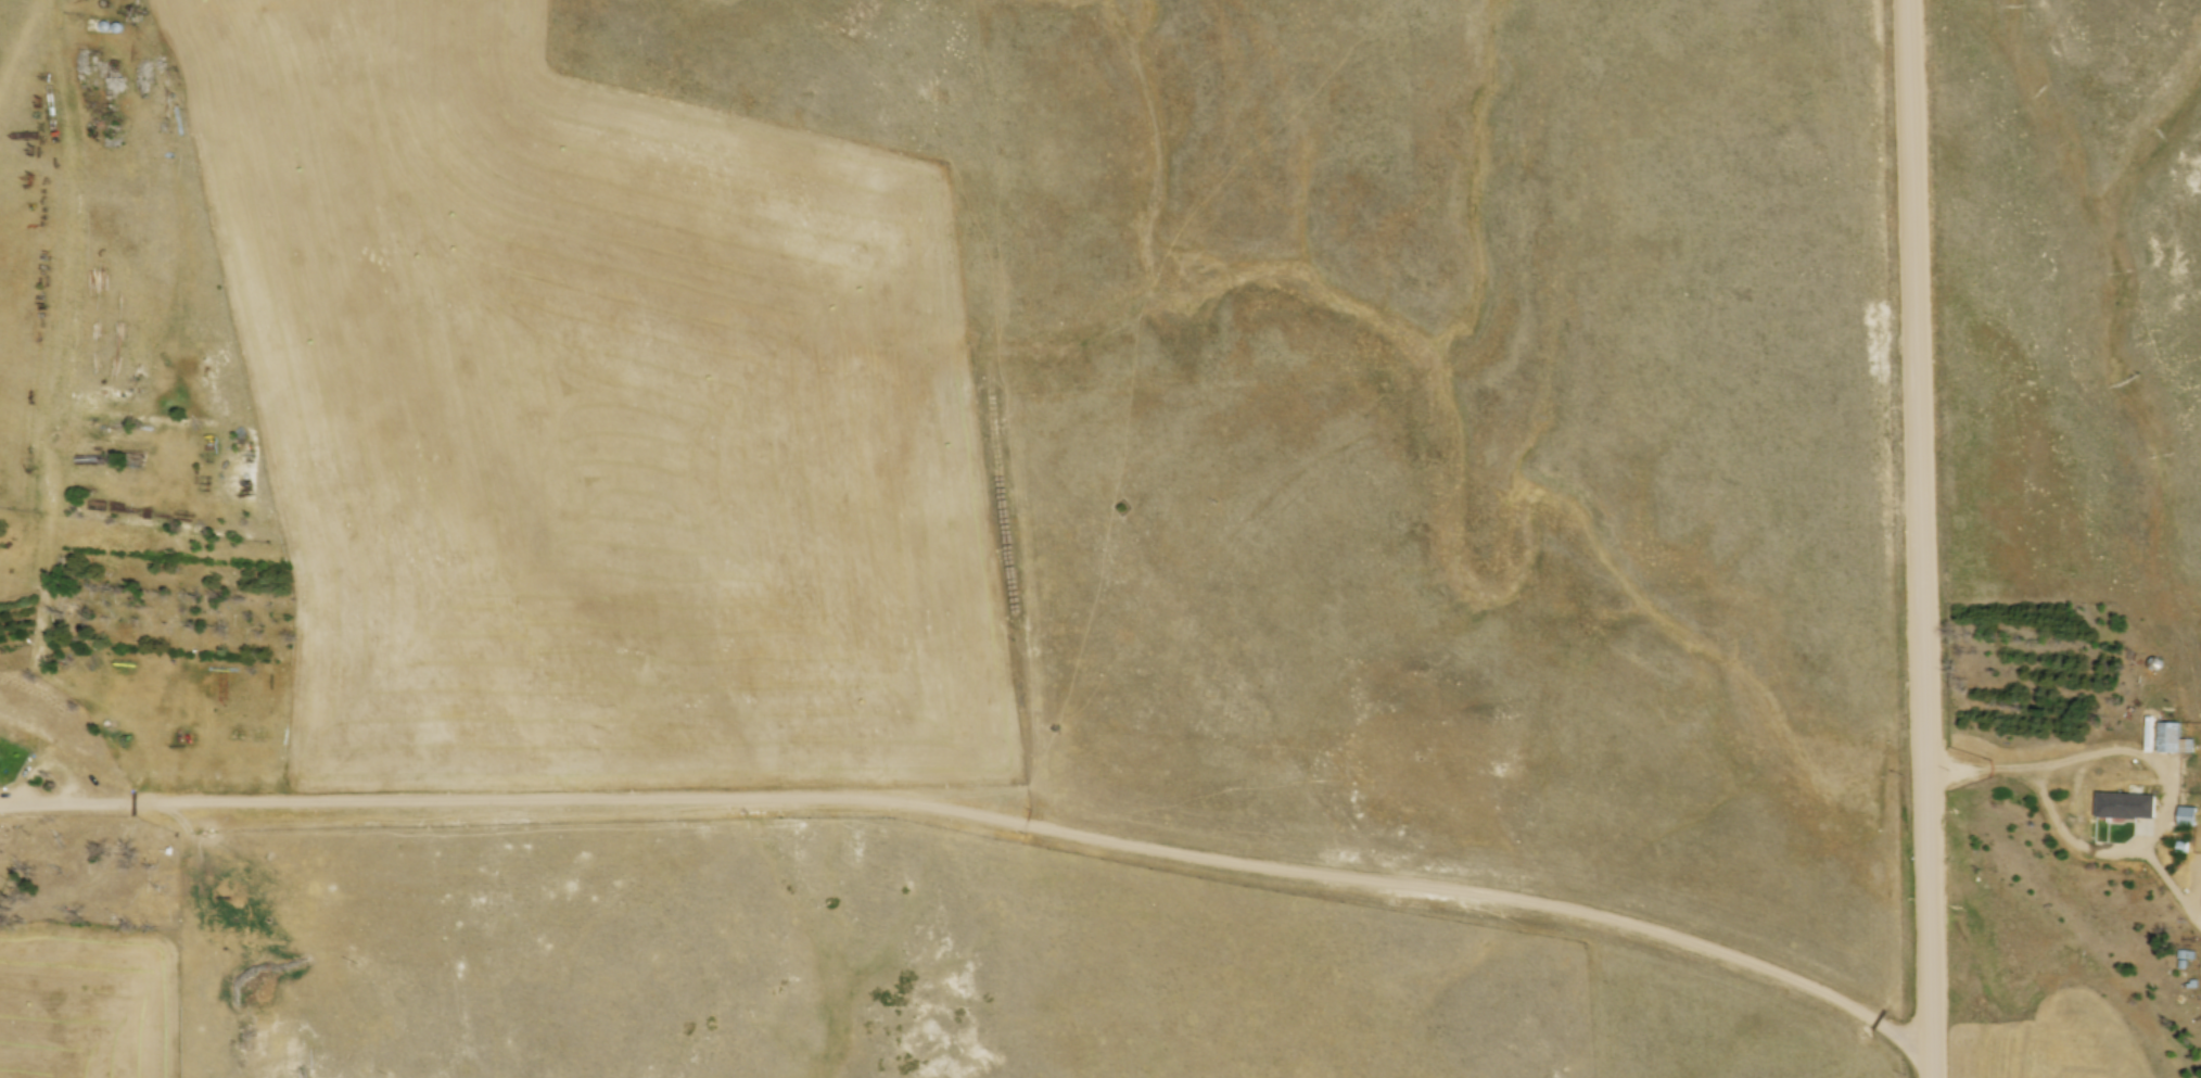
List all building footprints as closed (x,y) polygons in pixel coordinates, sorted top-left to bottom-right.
[(2196,749),(2159,749),(2159,720),(2184,721),(2184,735),(2196,735),(2196,749)] [(2102,790),(2100,813),(2159,816),(2161,794),(2143,792),(2143,782),(2128,781),(2128,791),(2102,790)] [(2199,803),(2199,822),(2181,822),(2183,803),(2199,803)]
